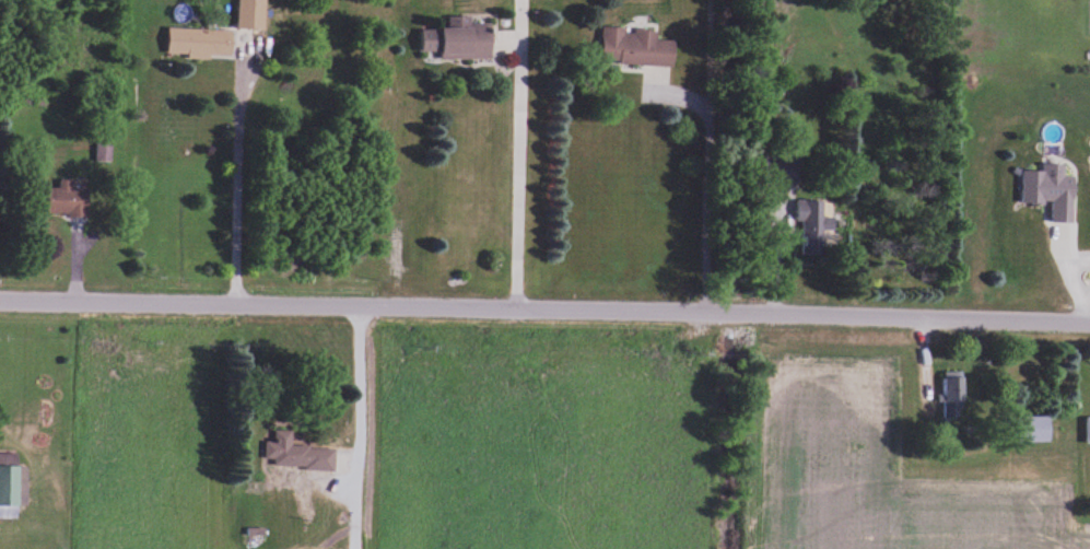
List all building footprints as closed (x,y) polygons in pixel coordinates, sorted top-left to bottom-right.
[(266,0),(239,0),(239,28),(266,28),(266,0)] [(493,59),(494,22),(471,22),(471,17),(451,17),(450,27),(445,27),(444,58),(493,59)] [(583,22),(611,23),(637,24),(640,37),(655,37),(655,73),(635,72),(583,69),(583,22)] [(234,28),(169,28),(169,56),(234,56),(234,28)] [(441,29),(422,29),(422,52),(441,52),(441,29)] [(97,160),(111,160),(111,144),(97,143),(97,160)] [(1075,223),(1077,176),(1067,176),(1067,164),(1044,163),(1044,171),(1024,171),(1023,203),(1054,204),(1053,222),(1075,223)] [(49,187),(49,215),(90,215),(90,188),(74,188),(74,180),(60,180),(60,187),(49,187)] [(825,200),(797,199),(797,221),(802,221),(802,256),(825,256),(825,244),(835,244),(836,218),(825,218),(825,200)] [(944,378),(944,418),(958,418),(958,405),(966,405),(966,378),(944,378)] [(1018,417),(1018,443),(1052,443),(1052,417),(1018,417)] [(338,470),(338,448),(293,447),(294,430),(276,430),(276,442),(266,442),(266,461),(275,461),(275,469),(338,470)] [(22,516),(23,467),(19,467),(19,454),(0,454),(0,516),(22,516)]
